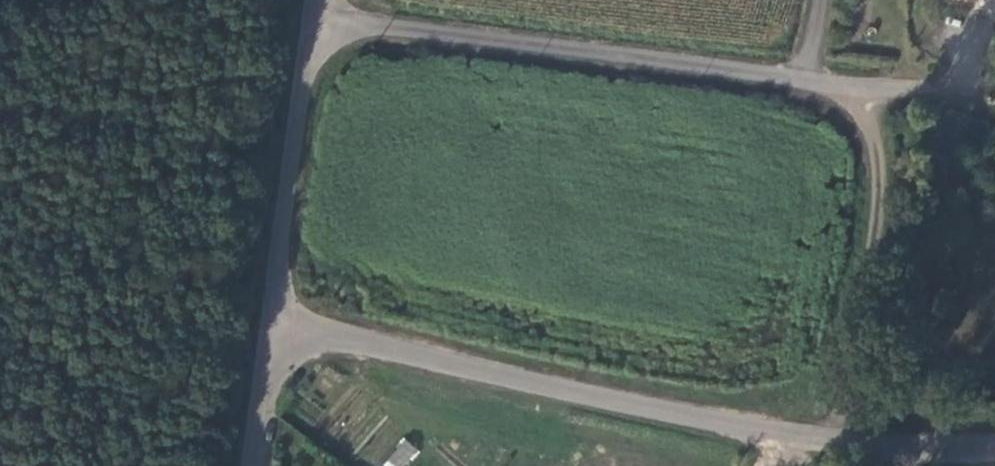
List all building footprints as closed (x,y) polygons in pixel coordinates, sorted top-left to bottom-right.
[(382,465),(406,465),(419,449),(402,437),(382,465)]
